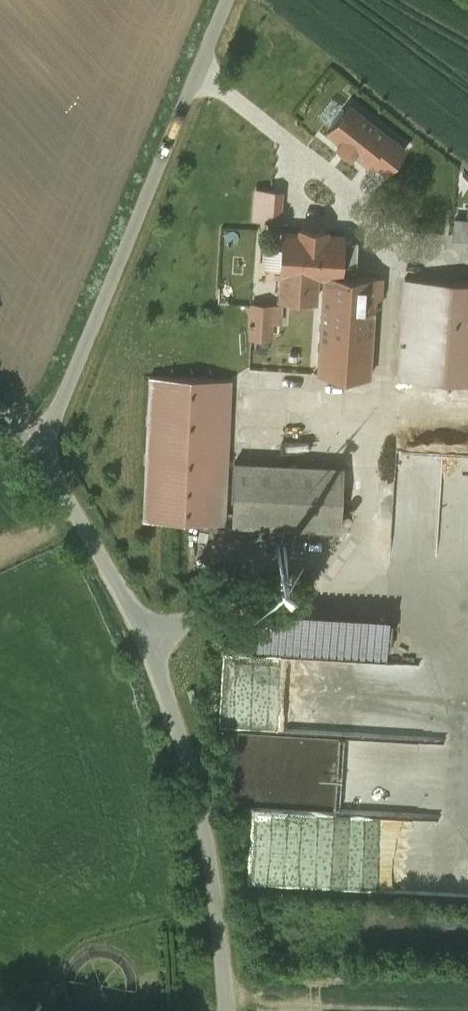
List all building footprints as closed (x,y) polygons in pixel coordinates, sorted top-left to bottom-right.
[(349,104),(328,131),(341,141),(338,146),(351,156),(354,152),(367,162),(370,159),(388,135),(349,104)] [(388,135),(370,159),(387,172),(406,149),(388,135)] [(300,232),(283,231),(281,271),(283,272),(282,297),(315,299),(317,274),(325,274),(342,275),(342,273),(342,262),(357,263),(358,239),(343,238),(344,236),(327,234),(327,229),(300,227),(300,232)] [(342,275),(325,274),(318,373),(370,376),(375,305),(380,306),(382,276),(342,273),(342,275)] [(405,277),(398,378),(467,383),(467,282),(405,277)] [(258,303),(253,303),(251,337),(271,338),(273,304),(258,303)] [(190,521),(226,523),(231,379),(150,376),(144,519),(190,521)] [(344,467),(235,462),(232,523),(341,528),(344,467)] [(387,616),(261,609),(259,646),(384,654),(387,616)]
